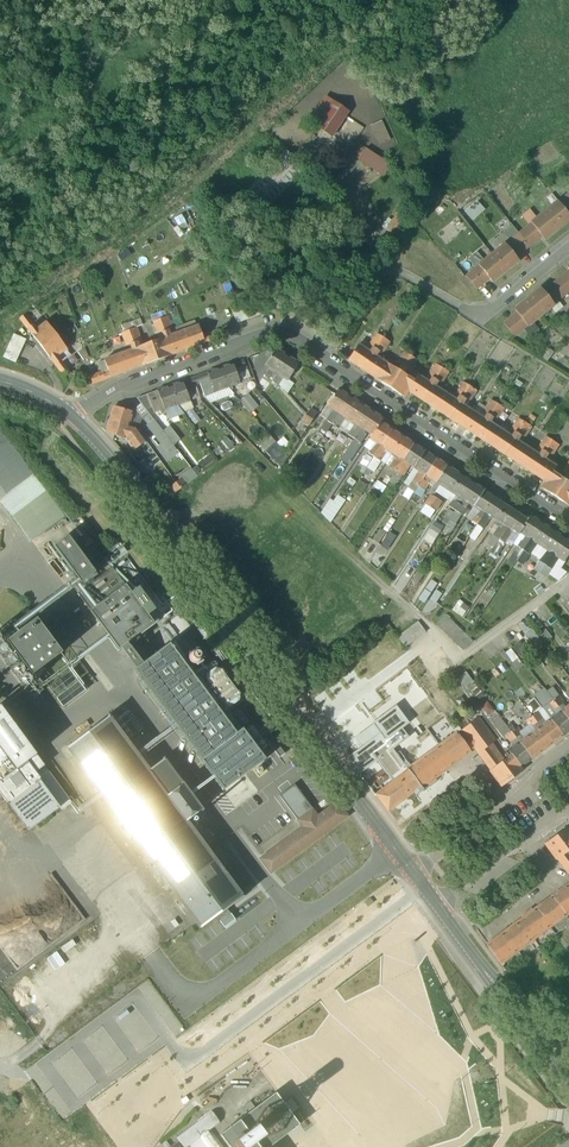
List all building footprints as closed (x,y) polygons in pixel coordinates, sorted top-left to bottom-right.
[(333,101),(316,127),(332,138),(349,112),(333,101)] [(353,146),(364,125),(347,116),(336,137),(353,146)] [(380,144),(392,138),(383,120),(371,125),(380,144)] [(307,169),(285,148),(238,201),(260,220),(307,169)] [(366,149),(359,160),(383,177),(391,166),(366,149)] [(307,190),(303,196),(319,206),(323,200),(307,190)] [(417,198),(410,193),(408,194),(387,230),(387,231),(395,235),(417,198)] [(558,202),(568,216),(568,194),(558,202)] [(557,201),(544,212),(558,229),(568,221),(568,216),(558,202),(557,201)] [(544,212),(531,223),(542,237),(545,240),(558,229),(544,212)] [(542,237),(531,223),(519,234),(529,247),(542,237)] [(519,234),(505,244),(516,258),(529,247),(519,234)] [(505,244),(492,254),(506,272),(519,261),(516,258),(505,244)] [(506,272),(492,254),(478,265),(489,279),(492,283),(506,272)] [(489,279),(478,266),(465,277),(475,290),(489,279)] [(556,282),(567,295),(568,293),(568,271),(556,282)] [(68,285),(72,296),(83,293),(80,281),(68,285)] [(556,282),(543,292),(554,305),(567,295),(556,282)] [(543,292),(541,289),(527,300),(541,317),(554,306),(554,305),(543,292)] [(274,296),(232,311),(237,323),(278,308),(274,296)] [(297,300),(274,296),(278,308),(289,311),(297,300)] [(527,300),(514,310),(526,326),(528,327),(541,317),(527,300)] [(38,329),(26,313),(20,318),(31,333),(38,329)] [(526,326),(516,313),(503,324),(513,337),(526,326)] [(172,329),(168,317),(161,319),(165,332),(168,331),(172,329)] [(161,319),(153,322),(158,335),(161,333),(165,332),(161,319)] [(38,329),(31,333),(42,347),(57,336),(47,322),(38,329)] [(530,335),(540,329),(536,323),(526,328),(530,335)] [(170,336),(167,337),(174,355),(205,344),(202,336),(198,325),(170,336)] [(136,328),(129,331),(134,343),(137,342),(141,341),(136,328)] [(220,329),(202,336),(205,344),(223,337),(220,329)] [(129,331),(122,333),(127,346),(130,345),(134,343),(129,331)] [(377,333),(370,345),(373,347),(376,349),(383,338),(377,333)] [(26,339),(14,334),(4,357),(16,363),(26,339)] [(57,336),(42,347),(52,361),(58,356),(67,349),(57,336)] [(136,349),(142,366),(174,355),(167,337),(163,338),(139,347),(136,349)] [(383,338),(376,349),(379,351),(382,353),(390,342),(383,338)] [(370,352),(359,344),(348,361),(363,370),(373,354),(370,352)] [(104,360),(109,375),(111,378),(142,366),(136,349),(132,350),(104,360)] [(287,356),(276,349),(266,365),(270,368),(277,372),(287,356)] [(411,356),(404,352),(397,363),(400,365),(403,367),(411,356)] [(376,356),(373,354),(363,370),(379,381),(385,372),(383,371),(388,364),(376,356)] [(70,371),(58,356),(52,361),(64,376),(70,371)] [(298,363),(287,356),(277,372),(284,377),(288,380),(298,363)] [(417,360),(411,356),(403,367),(406,369),(410,371),(417,360)] [(244,360),(233,364),(234,367),(237,366),(239,370),(246,367),(244,360)] [(233,364),(220,369),(227,387),(240,383),(234,367),(233,364)] [(408,392),(414,381),(403,374),(400,372),(397,370),(388,364),(383,371),(385,372),(379,381),(404,398),(408,392)] [(442,368),(436,364),(428,375),(432,378),(435,379),(442,368)] [(277,372),(270,368),(265,376),(270,379),(271,376),(274,378),(277,372)] [(449,373),(442,368),(435,379),(438,381),(441,384),(449,373)] [(220,369),(208,373),(215,392),(227,387),(220,369)] [(103,372),(90,377),(93,384),(105,380),(104,376),(103,372)] [(284,377),(277,372),(274,378),(276,379),(275,382),(279,385),(284,377)] [(193,379),(195,385),(200,384),(204,396),(215,392),(208,373),(193,379)] [(414,381),(408,392),(449,418),(459,403),(456,401),(435,386),(432,384),(429,382),(418,375),(414,381)] [(195,385),(193,379),(183,382),(186,389),(195,385)] [(183,382),(170,387),(177,406),(190,401),(186,389),(183,382)] [(470,386),(463,382),(456,393),(459,396),(462,398),(470,386)] [(470,386),(462,398),(465,400),(469,402),(476,391),(470,386)] [(170,387),(157,391),(147,395),(152,409),(154,414),(160,412),(161,415),(166,414),(168,419),(183,413),(177,406),(170,387)] [(215,392),(204,396),(210,403),(233,394),(227,387),(215,392)] [(324,387),(314,403),(322,408),(332,391),(324,387)] [(350,397),(338,389),(328,405),(340,413),(350,397)] [(242,401),(251,412),(259,405),(250,394),(242,401)] [(147,395),(137,399),(147,411),(152,409),(147,395)] [(350,397),(340,413),(351,420),(361,404),(350,397)] [(491,400),(483,411),(487,414),(490,416),(497,405),(491,400)] [(462,404),(459,403),(449,418),(463,428),(474,412),(462,404)] [(361,404),(351,420),(362,427),(372,411),(361,404)] [(497,405),(490,416),(493,418),(496,420),(504,409),(497,405)] [(133,413),(114,407),(110,420),(129,426),(130,423),(133,413)] [(317,413),(310,409),(306,416),(313,420),(317,413)] [(372,411),(362,427),(373,434),(381,422),(383,419),(372,411)] [(474,412),(463,428),(476,437),(487,421),(484,419),(474,412)] [(333,416),(330,414),(326,420),(332,425),(337,418),(333,416)] [(313,420),(306,416),(302,422),(309,426),(313,420)] [(340,420),(337,418),(332,425),(338,429),(343,422),(340,420)] [(518,419),(511,430),(515,432),(518,434),(525,423),(518,419)] [(129,426),(110,420),(106,433),(126,439),(126,438),(129,426)] [(153,421),(148,425),(156,435),(161,431),(153,421)] [(490,422),(487,421),(476,437),(504,455),(514,439),(511,437),(490,422)] [(373,434),(370,438),(381,446),(392,429),(381,422),(373,434)] [(525,423),(518,434),(520,436),(524,438),(531,427),(525,423)] [(135,428),(129,426),(126,438),(131,440),(128,442),(134,450),(145,441),(135,428)] [(170,440),(174,437),(168,428),(163,431),(170,440)] [(355,430),(352,428),(348,435),(354,439),(358,432),(355,430)] [(392,429),(381,446),(393,453),(403,436),(392,429)] [(0,431),(0,491),(4,496),(32,476),(33,475),(0,431)] [(156,435),(167,450),(173,446),(161,431),(156,435)] [(358,432),(354,439),(360,443),(364,436),(361,434),(358,432)] [(414,444),(403,436),(393,453),(403,460),(414,444)] [(546,436),(538,448),(542,450),(545,452),(552,441),(546,436)] [(174,437),(170,440),(174,445),(178,442),(174,437)] [(517,441),(514,439),(504,455),(518,464),(529,449),(517,441)] [(552,441),(545,452),(548,454),(551,456),(558,445),(552,441)] [(425,451),(414,444),(403,460),(415,467),(425,451)] [(375,448),(372,447),(368,453),(374,457),(378,450),(375,448)] [(529,449),(518,464),(531,473),(542,457),(529,449)] [(381,452),(378,450),(374,457),(380,461),(384,454),(381,452)] [(425,451),(415,467),(425,474),(436,458),(425,451)] [(544,459),(542,457),(531,473),(545,482),(541,488),(555,497),(566,481),(563,479),(552,472),(556,466),(544,459)] [(448,466),(436,458),(425,474),(437,482),(448,466)] [(397,463),(394,461),(390,467),(396,471),(400,465),(397,463)] [(403,467),(400,465),(396,471),(402,475),(406,469),(403,467)] [(462,475),(448,466),(437,482),(452,492),(462,475)] [(419,477),(416,475),(412,482),(418,486),(422,479),(419,477)] [(473,482),(462,475),(452,492),(463,499),(473,482)] [(32,476),(4,496),(0,491),(0,499),(0,505),(29,543),(56,523),(63,518),(32,476)] [(422,479),(418,486),(424,490),(428,483),(425,481),(422,479)] [(566,481),(555,497),(568,506),(568,483),(566,481)] [(485,490),(473,482),(463,499),(474,506),(485,490)] [(496,497),(485,490),(474,506),(485,513),(496,497)] [(338,494),(334,501),(331,499),(321,513),(332,521),(346,499),(338,494)] [(442,501),(431,494),(425,504),(435,511),(442,501)] [(496,497),(485,513),(496,521),(507,504),(496,497)] [(453,500),(449,506),(455,510),(459,504),(456,502),(453,500)] [(462,506),(459,504),(455,510),(461,514),(465,508),(462,506)] [(518,511),(507,504),(496,521),(507,528),(518,511)] [(529,518),(518,511),(507,528),(518,535),(520,531),(529,518)] [(478,517),(475,515),(471,521),(477,525),(481,519),(478,517)] [(542,522),(531,515),(529,518),(520,531),(531,538),(542,522)] [(63,518),(56,523),(61,529),(68,524),(63,518)] [(485,521),(481,519),(477,525),(483,529),(487,522),(485,521)] [(435,521),(425,538),(434,543),(444,526),(435,521)] [(553,530),(542,522),(531,538),(542,546),(553,530)] [(501,531),(497,529),(493,535),(499,539),(503,533),(501,531)] [(553,530),(542,546),(553,553),(564,537),(553,530)] [(503,533),(499,539),(505,543),(509,537),(507,535),(503,533)] [(553,553),(564,560),(568,553),(568,540),(564,537),(553,553)] [(525,541),(522,539),(518,546),(523,550),(528,543),(525,541)] [(71,541),(57,552),(78,579),(92,569),(71,541)] [(531,545),(528,543),(523,550),(529,554),(534,547),(531,545)] [(547,556),(544,554),(540,560),(546,564),(550,558),(547,556)] [(134,588),(138,584),(132,578),(139,572),(127,558),(116,568),(134,588)] [(553,560),(550,558),(546,564),(551,568),(556,562),(553,560)] [(125,586),(112,568),(78,594),(91,611),(90,612),(118,649),(153,623),(125,585),(125,586)] [(472,641),(445,615),(436,624),(463,651),(472,641)] [(62,653),(36,619),(7,641),(32,675),(62,653)] [(418,622),(397,637),(405,647),(425,632),(418,622)] [(553,637),(547,628),(539,634),(534,628),(526,634),(537,649),(553,637)] [(0,633),(0,657),(29,695),(41,686),(32,676),(32,675),(7,641),(0,633)] [(189,654),(190,653),(188,653),(187,655),(183,652),(179,647),(174,651),(169,644),(134,670),(223,791),(265,760),(229,712),(245,700),(220,668),(204,680),(198,672),(199,664),(197,665),(194,666),(192,665),(191,665),(189,664),(189,663),(188,661),(187,659),(187,658),(188,656),(188,655),(189,654)] [(512,648),(506,652),(517,667),(523,663),(512,648)] [(201,662),(201,659),(201,656),(199,654),(197,653),(194,652),(192,652),(189,654),(188,655),(188,656),(187,658),(187,659),(188,661),(189,663),(189,664),(191,665),(192,665),(194,666),(197,665),(199,664),(201,662)] [(467,670),(457,678),(468,693),(478,686),(467,670)] [(70,671),(49,687),(55,696),(76,680),(70,671)] [(85,691),(79,683),(57,699),(63,707),(85,691)] [(559,696),(553,700),(557,706),(560,704),(563,702),(559,696)] [(553,700),(547,704),(552,710),(555,708),(557,706),(553,700)] [(244,709),(281,759),(287,755),(249,705),(244,709)] [(403,729),(410,723),(396,705),(372,724),(375,729),(361,739),(365,744),(348,757),(360,774),(377,762),(392,782),(408,770),(393,749),(409,737),(403,729)] [(0,706),(0,747),(17,769),(28,761),(36,755),(0,706)] [(550,719),(562,735),(568,730),(568,722),(561,711),(550,719)] [(537,712),(532,716),(536,722),(539,720),(542,718),(537,712)] [(172,889),(214,858),(187,821),(202,810),(164,758),(149,769),(109,716),(67,748),(172,889)] [(532,716),(526,720),(531,726),(534,724),(536,722),(532,716)] [(495,740),(479,718),(458,734),(470,750),(473,748),(489,770),(500,762),(489,745),(495,740)] [(550,719),(540,727),(552,743),(562,735),(550,719)] [(516,727),(511,732),(515,738),(518,736),(521,733),(516,727)] [(540,727),(529,735),(541,751),(552,743),(540,727)] [(511,732),(505,736),(509,742),(513,739),(515,738),(511,732)] [(458,734),(440,746),(453,763),(455,762),(457,761),(461,758),(462,756),(470,750),(458,734)] [(541,751),(529,735),(519,743),(531,758),(541,751)] [(519,743),(508,751),(511,754),(520,766),(531,758),(519,743)] [(440,746),(408,770),(421,787),(424,784),(426,787),(435,780),(433,778),(445,768),(447,769),(451,766),(452,764),(453,763),(440,746)] [(17,769),(0,747),(0,782),(17,769)] [(520,766),(511,754),(500,762),(513,778),(523,770),(520,766)] [(36,755),(28,761),(36,772),(44,765),(36,755)] [(17,769),(0,782),(0,793),(7,803),(39,779),(40,778),(36,772),(28,761),(17,769)] [(500,762),(489,770),(502,786),(513,778),(500,762)] [(72,803),(44,765),(36,772),(40,778),(39,779),(60,807),(60,808),(61,810),(72,803)] [(408,770),(392,782),(405,799),(414,792),(415,795),(423,789),(421,787),(408,770)] [(39,779),(7,803),(28,831),(60,808),(60,807),(39,779)] [(388,811),(405,799),(392,782),(375,794),(388,811)] [(304,827),(263,857),(271,869),(345,814),(336,803),(317,817),(294,786),(280,796),(304,827)] [(566,827),(556,835),(568,851),(568,850),(568,831),(566,827)] [(556,835),(544,843),(556,859),(568,851),(556,835)] [(568,851),(556,859),(568,876),(568,850),(568,851)] [(214,858),(172,889),(201,928),(216,916),(220,921),(230,914),(227,910),(244,897),(243,897),(225,872),(227,871),(224,866),(222,868),(214,858)] [(559,890),(554,893),(554,896),(552,897),(565,914),(568,911),(568,884),(561,890),(559,890)] [(552,897),(536,909),(549,926),(565,914),(552,897)] [(533,912),(530,909),(521,915),(523,918),(520,921),(533,938),(549,926),(536,909),(533,912)] [(512,927),(510,926),(505,930),(505,932),(504,933),(516,950),(533,938),(520,921),(512,927)] [(549,926),(533,938),(539,946),(555,934),(549,926)] [(503,934),(500,934),(496,937),(495,940),(487,945),(500,962),(516,950),(504,933),(503,934)] [(554,989),(548,981),(543,985),(548,993),(554,989)] [(543,985),(537,990),(543,998),(548,993),(543,985)] [(220,1134),(229,1146),(269,1146),(300,1124),(293,1114),(285,1104),(276,1092),(220,1134)] [(291,1099),(285,1104),(293,1114),(299,1109),(291,1099)] [(211,1129),(221,1122),(220,1118),(216,1112),(212,1110),(177,1137),(184,1146),(187,1146),(190,1145),(191,1146),(224,1146),(211,1129)]
